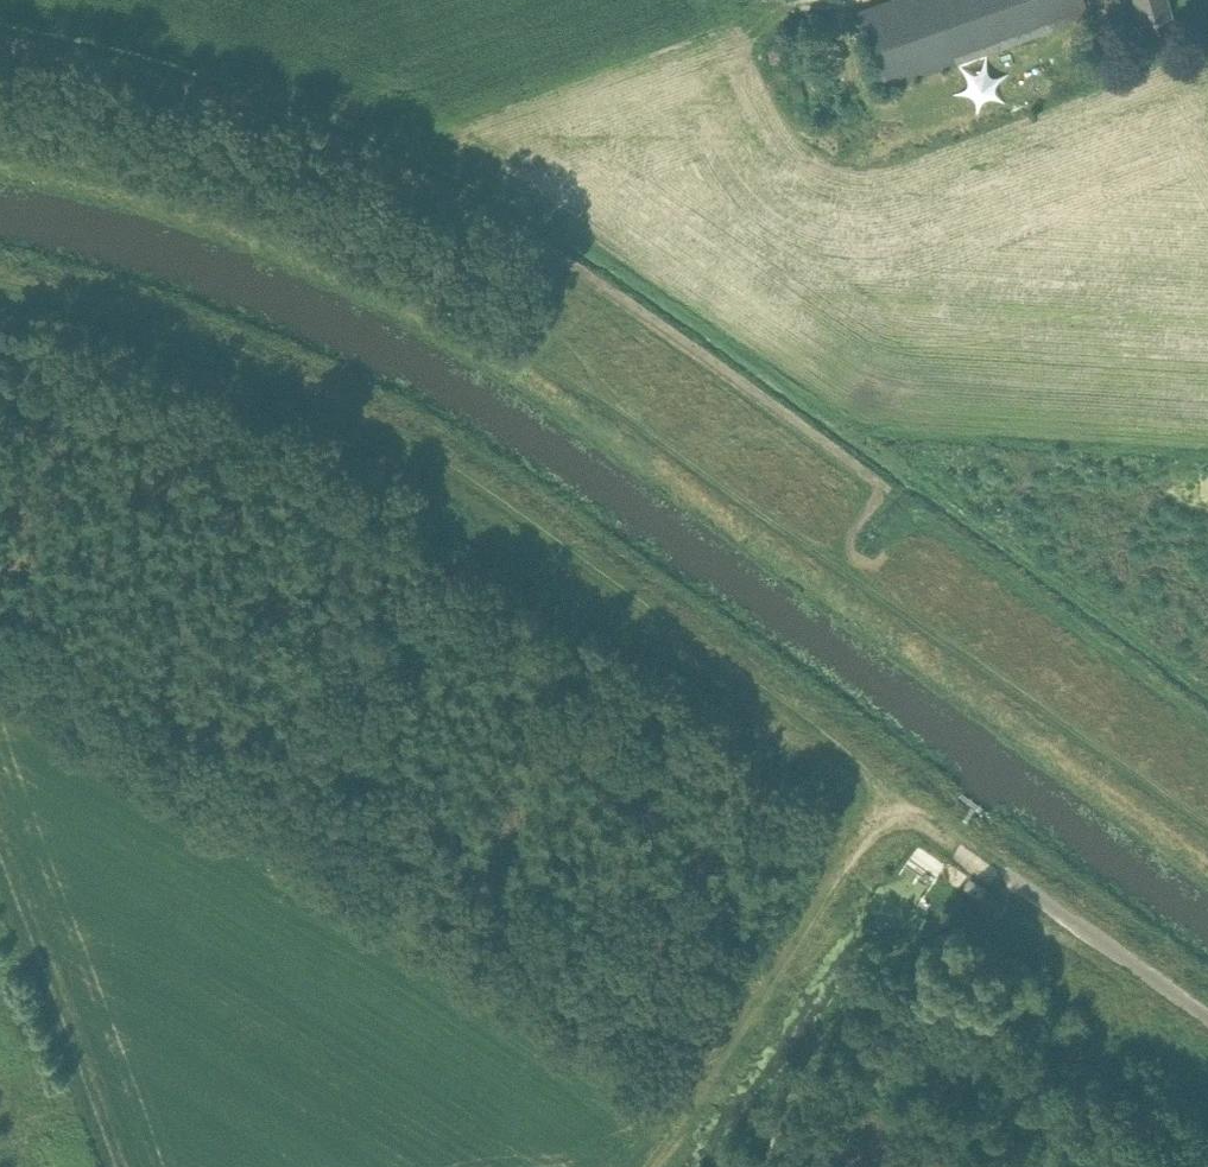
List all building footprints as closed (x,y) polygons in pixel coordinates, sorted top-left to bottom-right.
[(1089,15),(1084,0),(887,0),(857,10),(883,86),(1089,15)] [(1121,23),(1170,10),(1168,0),(1115,0),(1121,23)]
